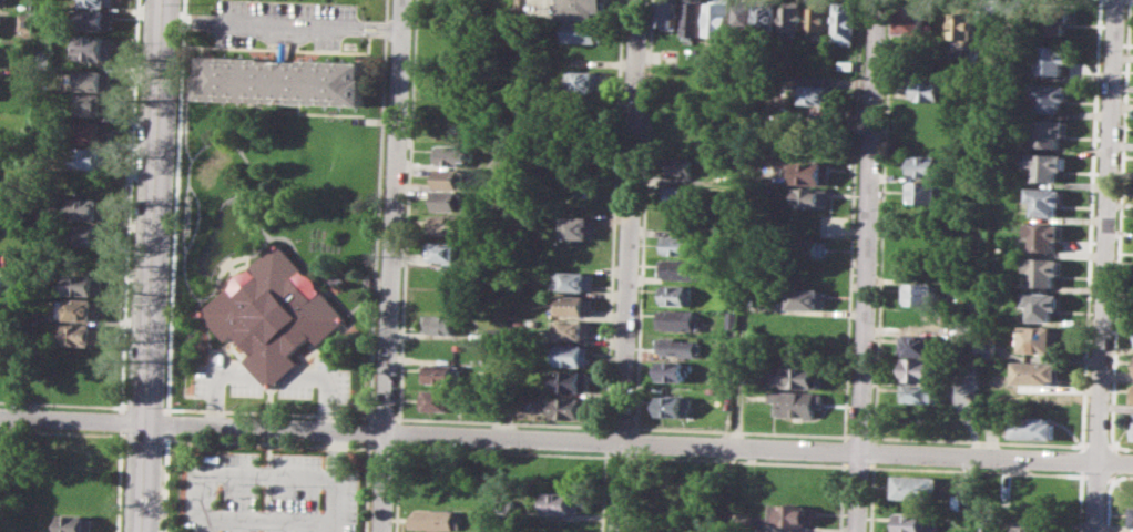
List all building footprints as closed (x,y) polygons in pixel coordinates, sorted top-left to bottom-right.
[(562,18),(563,0),(609,0),(609,20),(562,18)] [(657,25),(658,0),(677,0),(676,27),(657,25)] [(685,34),(686,0),(705,0),(704,35),(685,34)] [(719,2),(719,0),(733,0),(731,38),(706,37),(708,1),(719,2)] [(783,34),(803,34),(804,1),(784,0),(783,34)] [(810,1),(809,39),(824,39),(824,30),(828,30),(829,1),(810,1)] [(836,1),(834,40),(843,40),(843,44),(854,44),(855,1),(836,1)] [(737,3),(756,3),(755,34),(736,33),(737,3)] [(761,3),(759,34),(778,34),(779,4),(761,3)] [(896,6),(912,6),(911,11),(921,12),(920,35),(895,34),(896,6)] [(1065,35),(1065,22),(1072,23),(1072,7),(1038,6),(1037,34),(1065,35)] [(78,9),(112,10),(111,30),(76,28),(78,9)] [(952,12),(974,12),(973,41),(951,41),(952,12)] [(19,13),(35,13),(35,30),(19,30),(19,13)] [(568,22),(604,23),(603,42),(566,41),(568,22)] [(75,35),(115,37),(114,59),(74,58),(75,35)] [(1040,75),(1064,75),(1064,61),(1070,61),(1070,47),(1035,47),(1035,62),(1040,62),(1040,75)] [(203,54),(369,61),(367,106),(201,99),(203,54)] [(839,59),(855,60),(855,69),(839,69),(839,59)] [(74,70),(113,72),(112,89),(73,88),(74,70)] [(572,70),(602,72),(601,93),(571,92),(572,70)] [(911,78),(949,79),(948,93),(943,93),(942,101),(911,99),(911,78)] [(799,83),(829,85),(828,104),(798,102),(799,83)] [(1039,111),(1040,98),(1033,98),(1034,83),(1070,85),(1069,101),(1062,100),(1062,113),(1039,111)] [(75,93),(112,94),(111,116),(75,115),(75,93)] [(911,103),(948,105),(947,120),(942,120),(941,127),(910,125),(911,103)] [(1068,119),(1031,117),(1030,134),(1039,135),(1039,145),(1061,146),(1061,136),(1068,136),(1068,119)] [(74,121),(110,122),(110,143),(74,142),(74,121)] [(437,121),(472,122),(472,141),(437,140),(437,121)] [(910,130),(943,131),(942,152),(909,151),(910,130)] [(435,144),(473,146),(472,162),(463,161),(463,166),(435,165),(435,144)] [(73,147),(110,149),(110,170),(73,168),(73,147)] [(1024,152),(1024,166),(1037,167),(1037,181),(1060,181),(1060,170),(1066,170),(1068,154),(1024,152)] [(909,155),(945,156),(943,178),(908,176),(909,155)] [(666,157),(695,158),(694,176),(665,174),(666,157)] [(797,161),(831,162),(830,184),(796,183),(797,161)] [(435,168),(468,170),(467,188),(435,187),(435,168)] [(909,180),(945,182),(943,204),(908,202),(909,180)] [(664,185),(698,187),(698,206),(663,204),(664,185)] [(795,187),(829,190),(828,208),(794,205),(795,187)] [(1031,187),(1030,201),(1035,202),(1035,216),(1058,217),(1059,204),(1064,204),(1065,188),(1031,187)] [(433,191),(467,192),(466,211),(432,209),(433,191)] [(73,197),(109,198),(109,221),(80,219),(80,214),(73,213),(73,197)] [(431,215),(467,216),(466,235),(430,234),(431,215)] [(562,217),(598,218),(596,239),(561,238),(562,217)] [(1029,222),(1029,237),(1034,237),(1033,249),(1058,250),(1058,239),(1063,239),(1063,223),(1029,222)] [(73,223),(108,225),(106,245),(72,244),(73,223)] [(906,232),(938,233),(938,239),(945,241),(945,250),(937,250),(937,256),(905,254),(906,232)] [(663,234),(697,236),(696,249),(690,248),(688,255),(662,254),(663,234)] [(794,238),(827,239),(826,258),(793,257),(794,238)] [(198,314),(227,344),(236,336),(253,354),(244,360),(272,389),(300,361),(293,354),(314,334),(323,344),(350,317),(277,239),(198,314)] [(430,242),(463,243),(462,262),(429,260),(430,242)] [(1028,257),(1027,272),(1033,272),(1032,285),(1055,286),(1055,274),(1061,274),(1062,258),(1028,257)] [(660,259),(696,260),(696,266),(703,266),(702,280),(659,278),(660,259)] [(794,264),(823,265),(821,269),(828,269),(828,283),(820,283),(820,286),(793,284),(794,264)] [(557,272),(594,274),(593,291),(555,289),(557,272)] [(70,274),(104,275),(103,296),(69,295),(70,274)] [(940,306),(902,304),(904,283),(941,285),(940,306)] [(660,286),(695,287),(695,296),(688,296),(688,305),(660,305),(660,286)] [(787,287),(821,289),(821,293),(826,293),(825,306),(820,306),(820,311),(789,309),(789,303),(786,303),(787,287)] [(1027,291),(1025,306),(1031,306),(1031,320),(1053,320),(1054,308),(1060,308),(1061,293),(1027,291)] [(563,296),(593,297),(593,316),(562,315),(563,296)] [(59,297),(103,299),(102,321),(68,319),(68,311),(58,311),(59,297)] [(659,308),(701,310),(700,330),(657,329),(659,308)] [(904,308),(939,309),(938,328),(933,328),(933,331),(902,330),(904,308)] [(425,314),(458,315),(458,331),(423,330),(425,314)] [(553,320),(592,323),(591,340),(553,339),(553,320)] [(67,324),(102,325),(101,346),(65,344),(67,324)] [(1024,326),(1023,350),(1054,352),(1054,340),(1060,340),(1061,328),(1024,326)] [(902,335),(933,336),(933,357),(901,356),(902,335)] [(659,336),(678,337),(677,340),(702,341),(702,352),(696,352),(696,357),(678,357),(678,352),(657,351),(659,336)] [(555,345),(591,346),(590,367),(560,366),(560,360),(554,360),(555,345)] [(901,358),(938,359),(938,380),(901,379),(901,358)] [(660,360),(694,361),(694,370),(687,370),(687,381),(659,380),(660,360)] [(1015,360),(1014,382),(1053,383),(1053,379),(1060,379),(1060,361),(1015,360)] [(423,365),(461,366),(461,383),(422,382),(423,365)] [(784,365),(825,367),(824,389),(770,387),(770,372),(783,372),(784,365)] [(551,371),(590,372),(589,391),(554,390),(555,382),(551,382),(551,371)] [(901,383),(937,385),(936,402),(900,402),(901,383)] [(422,389),(455,390),(455,410),(422,409),(422,389)] [(775,391),(824,393),(823,408),(816,408),(815,417),(778,415),(779,402),(774,402),(775,391)] [(657,396),(691,397),(690,416),(656,415),(657,396)] [(549,397),(589,399),(588,418),(551,417),(552,411),(548,410),(549,397)] [(1014,415),(1014,437),(1057,438),(1057,422),(1051,422),(1051,416),(1014,415)] [(897,475),(940,478),(939,492),(933,492),(933,500),(896,499),(897,475)] [(548,491),(581,492),(580,514),(547,513),(548,491)] [(953,494),(964,494),(964,509),(953,509),(953,494)] [(776,503),(817,504),(816,526),(775,524),(776,503)] [(421,507),(458,509),(457,515),(463,516),(463,531),(414,528),(415,513),(421,513),(421,507)] [(91,516),(90,531),(59,531),(59,514),(91,516)] [(926,529),(926,531),(896,531),(896,514),(941,515),(940,530),(926,529)] [(580,519),(579,531),(545,531),(545,518),(580,519)]
